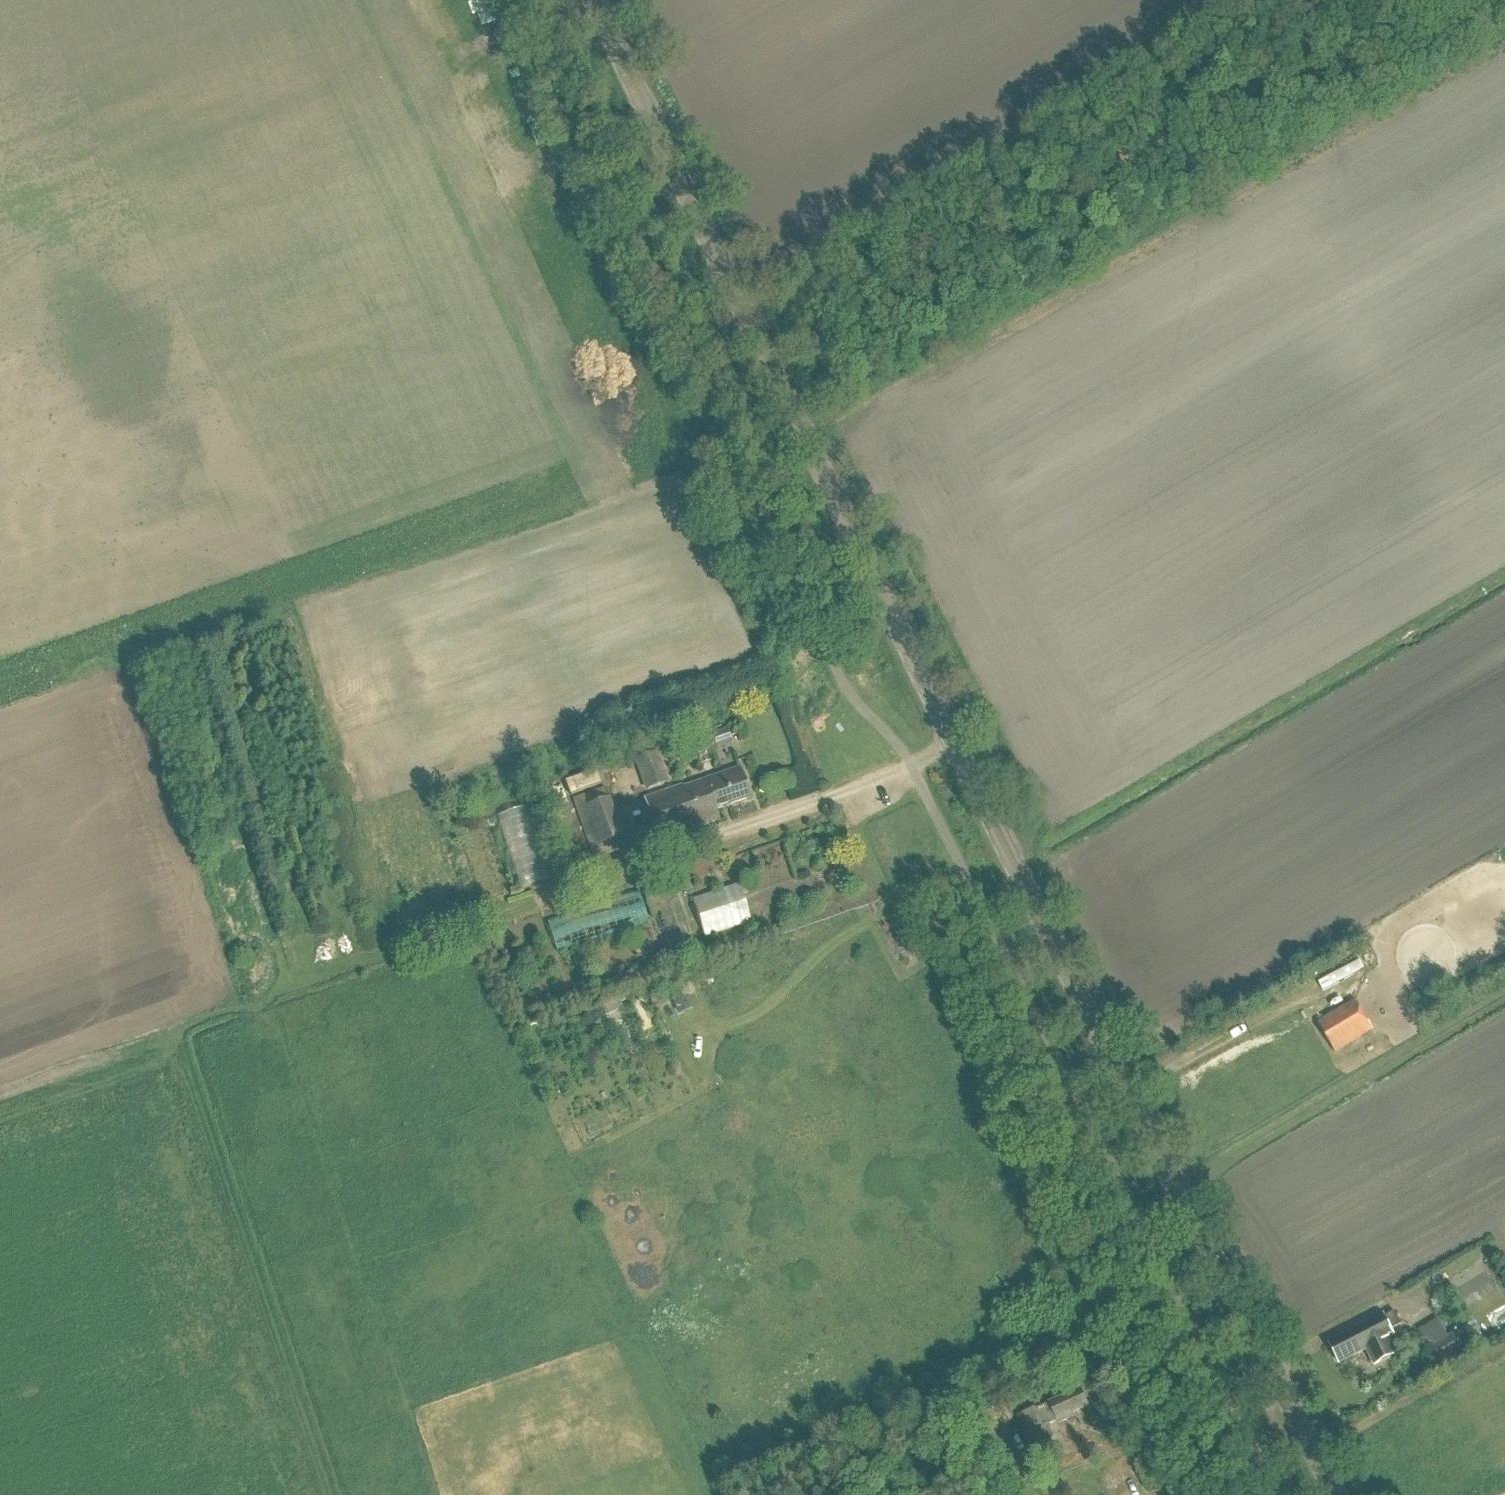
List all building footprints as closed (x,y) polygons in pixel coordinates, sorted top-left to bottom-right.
[(473,3),(484,22),(493,16),(484,0),(480,0),(473,3)] [(868,676),(881,667),(875,659),(862,667),(868,676)] [(658,744),(634,752),(648,792),(671,784),(658,744)] [(696,755),(701,774),(715,771),(710,751),(696,755)] [(598,766),(572,777),(577,789),(603,779),(598,766)] [(700,780),(714,821),(718,820),(714,809),(748,797),(738,767),(700,780)] [(642,798),(657,841),(714,821),(700,780),(681,786),(680,784),(642,798)] [(602,787),(573,799),(597,860),(620,850),(615,838),(621,836),(602,787)] [(528,802),(504,810),(530,884),(553,876),(528,802)] [(689,898),(702,936),(748,920),(735,882),(689,898)] [(1318,1024),(1335,1053),(1374,1030),(1356,1001),(1318,1024)] [(1366,1349),(1375,1366),(1397,1355),(1388,1338),(1393,1335),(1391,1331),(1401,1325),(1394,1312),(1384,1318),(1383,1317),(1359,1329),(1359,1330),(1330,1345),(1339,1363),(1366,1349)] [(1454,1335),(1427,1350),(1438,1370),(1466,1355),(1454,1335)] [(1018,1416),(1030,1447),(1052,1438),(1048,1428),(1074,1417),(1072,1413),(1088,1407),(1081,1390),(1049,1403),(1049,1404),(1036,1410),(1035,1409),(1018,1416)] [(991,1442),(976,1407),(958,1414),(972,1450),(991,1442)]
